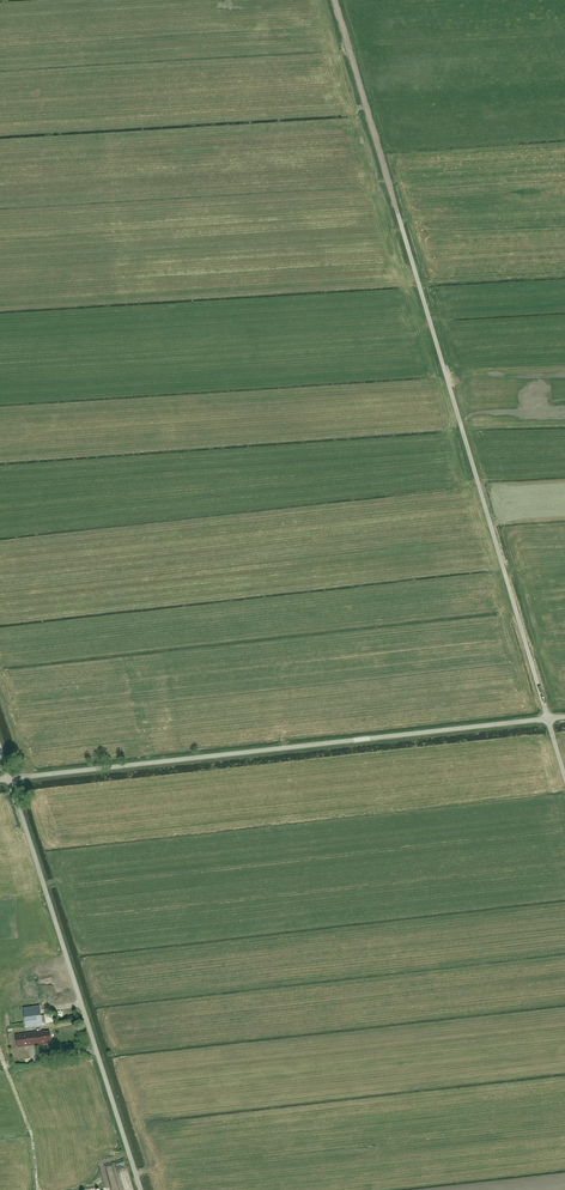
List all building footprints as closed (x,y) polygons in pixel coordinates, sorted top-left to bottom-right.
[(143,755),(151,754),(150,746),(142,747),(143,755)] [(26,1028),(43,1025),(40,1006),(23,1009),(26,1028)] [(45,1015),(47,1022),(54,1021),(53,1014),(45,1015)] [(45,1032),(45,1031),(16,1036),(17,1048),(32,1046),(46,1044),(46,1042),(52,1042),(50,1031),(45,1032)] [(131,1189),(130,1175),(122,1176),(123,1189),(131,1189)]
